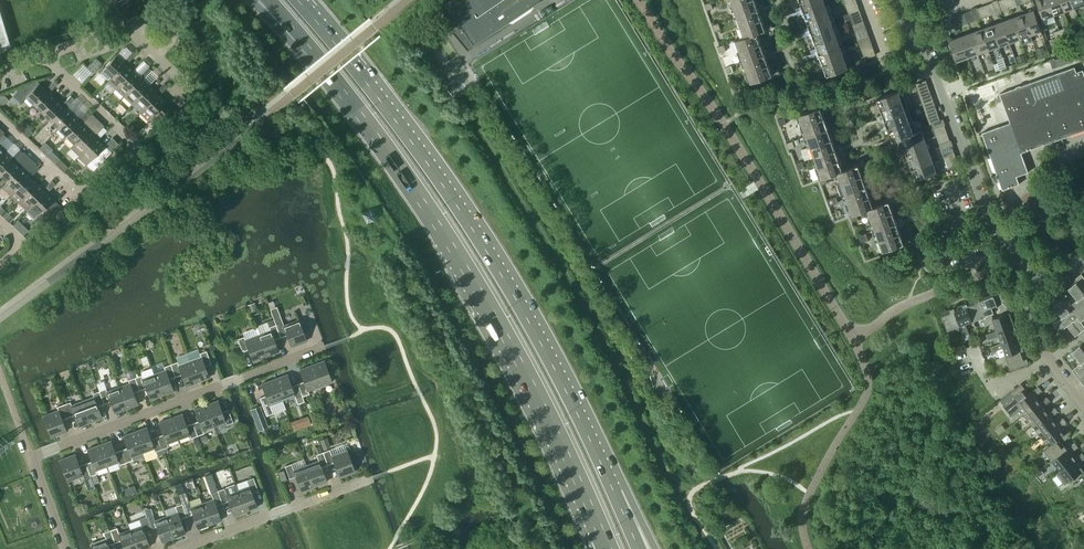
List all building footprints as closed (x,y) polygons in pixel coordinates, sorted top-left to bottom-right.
[(444,2),(448,8),(451,31),(467,50),(499,31),(530,10),(537,0),(447,0),(444,2)] [(736,12),(733,13),(734,17),(737,16),(743,33),(740,34),(741,37),(736,39),(742,57),(740,58),(741,62),(744,61),(750,78),(747,79),(748,83),(772,74),(773,77),(780,75),(778,68),(771,70),(767,59),(773,57),(770,47),(764,49),(757,32),(766,29),(768,35),(774,32),(771,23),(765,25),(760,14),(767,11),(763,2),(757,4),(755,0),(731,0),(736,12)] [(802,5),(796,7),(799,17),(805,15),(810,26),(803,28),(807,38),(813,36),(817,47),(811,49),(814,59),(820,57),(825,68),(818,70),(821,77),(851,66),(851,65),(848,67),(841,49),(844,48),(843,44),(840,45),(834,28),(837,27),(836,23),(833,24),(826,7),(829,6),(828,2),(825,3),(824,0),(800,0),(802,5)] [(1049,0),(1036,0),(1043,18),(1054,14),(1049,0)] [(1054,14),(1064,11),(1060,0),(1049,0),(1054,14)] [(1064,11),(1075,7),(1072,0),(1060,0),(1064,11)] [(711,2),(705,4),(707,10),(713,8),(711,2)] [(849,13),(853,24),(864,20),(860,9),(849,13)] [(4,23),(0,10),(0,45),(10,42),(4,23)] [(1023,13),(1031,35),(1041,31),(1034,10),(1023,13)] [(849,26),(853,25),(853,24),(849,13),(844,15),(849,26)] [(1023,13),(1013,17),(1020,38),(1022,44),(1033,41),(1031,35),(1023,13)] [(1013,17),(1002,21),(1010,42),(1020,38),(1013,17)] [(853,24),(853,25),(856,32),(867,28),(864,20),(853,24)] [(1010,42),(1002,21),(992,25),(999,46),(1010,42)] [(712,25),(714,31),(720,29),(718,23),(712,25)] [(989,50),(999,46),(992,25),(981,28),(989,50)] [(856,32),(858,38),(869,35),(867,28),(856,32)] [(981,28),(970,32),(978,53),(989,50),(981,28)] [(970,32),(960,36),(968,57),(978,53),(970,32)] [(869,35),(858,38),(861,45),(871,41),(869,35)] [(968,57),(960,36),(949,40),(957,61),(968,57)] [(861,45),(863,51),(874,47),(871,41),(861,45)] [(724,44),(720,46),(718,46),(720,53),(726,51),(724,44)] [(1039,55),(1046,53),(1044,46),(1036,49),(1039,55)] [(867,58),(876,55),(874,47),(863,51),(865,58),(866,59),(867,58)] [(1078,50),(1054,58),(1057,66),(1076,60),(1075,57),(1079,55),(1078,50)] [(99,72),(108,80),(125,62),(117,54),(99,72)] [(1006,67),(1003,56),(997,58),(998,62),(994,64),(996,70),(1006,67)] [(96,58),(87,67),(92,73),(102,63),(96,58)] [(108,80),(116,88),(133,70),(125,62),(108,80)] [(732,65),(725,67),(728,74),(734,72),(732,65)] [(1000,126),(982,132),(1003,189),(1020,183),(1017,176),(1029,172),(1021,152),(1083,130),(1083,72),(1083,69),(1077,71),(1075,66),(1000,93),(1011,125),(1001,129),(1000,126)] [(116,88),(124,96),(141,78),(133,70),(116,88)] [(132,104),(136,100),(149,85),(141,78),(124,96),(132,104)] [(25,97),(34,105),(47,90),(37,80),(22,85),(13,95),(20,102),(25,97)] [(915,84),(910,86),(912,92),(918,90),(916,84),(915,84)] [(136,100),(144,107),(158,93),(149,85),(136,100)] [(886,142),(896,139),(900,137),(916,179),(937,172),(921,129),(913,132),(907,114),(910,113),(909,110),(906,111),(899,93),(902,92),(901,89),(877,98),(876,95),(870,97),(872,104),(878,101),(883,113),(876,115),(880,124),(886,122),(890,134),(884,136),(886,142)] [(42,112),(55,98),(47,90),(34,105),(42,112)] [(9,99),(3,93),(0,94),(0,105),(5,103),(9,99)] [(175,110),(158,93),(144,107),(140,111),(148,119),(155,113),(164,121),(175,110)] [(921,97),(923,103),(934,99),(931,93),(921,97)] [(15,104),(20,102),(13,95),(9,99),(15,104)] [(50,120),(64,106),(55,98),(42,112),(50,120)] [(923,103),(925,110),(936,106),(934,99),(923,103)] [(905,245),(911,243),(909,237),(903,239),(899,227),(905,225),(902,216),(895,218),(891,206),(897,204),(894,195),(888,197),(889,200),(873,205),(868,191),(874,189),(871,179),(865,182),(861,170),(867,168),(864,158),(857,161),(858,164),(843,169),(838,154),(844,152),(841,143),(834,145),(830,133),(836,131),(833,122),(827,124),(823,112),(829,110),(827,104),(796,115),(799,114),(806,132),(803,133),(804,136),(807,135),(813,153),(810,154),(812,157),(815,156),(821,174),(818,175),(822,185),(828,182),(825,176),(837,172),(844,189),(841,190),(842,194),(845,193),(851,210),(849,211),(852,221),(858,219),(856,212),(868,208),(874,226),(871,227),(873,230),(875,229),(882,247),(879,248),(880,251),(904,243),(905,245)] [(64,106),(50,120),(58,128),(72,114),(64,106)] [(925,110),(928,117),(938,113),(936,106),(925,110)] [(72,114),(58,128),(66,136),(80,122),(72,114)] [(778,119),(780,125),(786,123),(784,117),(778,119)] [(80,122),(66,136),(74,144),(88,129),(80,122)] [(23,132),(28,137),(33,131),(28,127),(23,132)] [(79,154),(96,137),(88,129),(74,144),(75,144),(71,147),(79,154)] [(87,164),(91,160),(94,157),(100,163),(111,151),(96,137),(79,154),(78,156),(87,164)] [(787,143),(789,149),(795,147),(793,141),(787,143)] [(945,141),(940,143),(939,144),(941,149),(947,147),(945,141)] [(805,160),(812,157),(810,154),(808,147),(801,149),(805,160)] [(0,156),(0,172),(12,159),(4,152),(0,156)] [(55,163),(60,158),(57,155),(52,160),(55,163)] [(79,158),(70,168),(77,174),(86,164),(79,158)] [(20,167),(12,159),(0,172),(0,175),(7,181),(20,167)] [(953,163),(955,168),(961,166),(958,160),(953,163)] [(796,163),(798,169),(804,167),(802,161),(796,163)] [(11,194),(29,175),(20,167),(7,181),(2,186),(11,194)] [(19,202),(37,183),(29,175),(11,194),(19,202)] [(31,205),(45,191),(37,183),(19,202),(27,209),(31,205)] [(41,224),(49,216),(59,205),(53,199),(45,191),(31,205),(27,209),(26,209),(41,224)] [(827,199),(829,206),(839,202),(836,196),(827,199)] [(0,207),(0,212),(4,216),(8,212),(1,206),(0,207)] [(14,217),(10,213),(5,217),(10,222),(14,217)] [(14,226),(17,229),(22,224),(19,221),(14,226)] [(859,235),(862,241),(868,239),(865,233),(859,235)] [(1069,306),(1075,314),(1083,306),(1083,288),(1078,280),(1068,288),(1077,299),(1069,306)] [(1010,311),(1002,290),(979,298),(983,309),(985,315),(991,312),(993,317),(1000,314),(1000,315),(1010,311)] [(982,316),(983,321),(993,317),(991,312),(985,315),(983,309),(979,298),(966,302),(973,320),(982,316)] [(1060,331),(1067,326),(1075,336),(1083,329),(1083,325),(1081,321),(1075,314),(1069,306),(1063,298),(1053,305),(1062,317),(1053,323),(1060,331)] [(966,302),(954,307),(960,324),(964,335),(969,333),(965,322),(973,320),(966,302)] [(255,303),(248,305),(251,313),(258,311),(255,303)] [(276,324),(280,337),(287,335),(291,346),(307,341),(299,319),(283,325),(282,322),(276,306),(270,309),(276,324)] [(1075,314),(1081,321),(1083,319),(1083,306),(1075,314)] [(953,327),(960,324),(954,307),(941,312),(951,339),(957,337),(953,327)] [(1000,314),(993,317),(983,321),(985,326),(994,323),(997,330),(1014,324),(1010,311),(1000,315),(1000,314)] [(270,330),(258,335),(266,356),(279,351),(274,339),(280,337),(276,324),(269,327),(270,330)] [(999,335),(1001,342),(1019,336),(1014,324),(997,330),(986,334),(988,339),(999,335)] [(244,336),(237,339),(242,351),(248,349),(253,361),(266,356),(258,335),(245,339),(244,336)] [(1023,349),(1019,336),(1001,342),(991,346),(993,351),(1003,347),(1006,355),(1023,349)] [(1083,372),(1083,346),(1082,343),(1072,351),(1081,362),(1072,369),(1078,377),(1083,372)] [(1006,355),(995,358),(997,364),(1008,360),(1011,368),(1028,361),(1023,349),(1006,355)] [(190,360),(198,381),(209,377),(205,365),(211,363),(206,350),(200,353),(201,356),(190,360)] [(171,364),(175,376),(181,374),(186,386),(198,381),(190,360),(178,364),(177,361),(171,364)] [(304,381),(298,383),(302,396),(309,393),(308,390),(332,381),(324,360),(299,369),(304,381)] [(154,374),(162,395),(174,390),(169,379),(175,376),(171,364),(164,366),(165,369),(154,374)] [(135,377),(140,390),(146,387),(150,399),(162,395),(154,374),(152,367),(142,371),(142,375),(135,377)] [(302,396),(298,383),(292,386),(287,374),(274,379),(282,400),(295,395),(296,398),(302,396)] [(118,387),(126,408),(138,404),(133,392),(140,390),(135,377),(128,380),(129,383),(118,387)] [(270,405),(282,400),(274,379),(261,383),(266,395),(259,398),(264,410),(271,408),(270,405)] [(1024,397),(1029,393),(1022,384),(1017,388),(1024,397)] [(1038,386),(1029,393),(1024,397),(1018,401),(1008,410),(1011,414),(1020,407),(1025,413),(1039,402),(1034,396),(1042,390),(1039,385),(1038,386)] [(99,391),(104,403),(110,401),(115,413),(126,408),(118,387),(107,391),(106,388),(99,391)] [(1024,397),(1017,388),(1011,392),(1018,401),(1024,397)] [(83,400),(91,422),(102,417),(98,406),(104,403),(99,391),(92,393),(94,396),(83,400)] [(1008,410),(1018,401),(1011,392),(1001,400),(1008,410)] [(1047,396),(1039,402),(1025,413),(1033,424),(1047,412),(1042,406),(1050,400),(1047,396)] [(64,404),(68,417),(75,414),(79,426),(91,422),(83,400),(71,405),(70,401),(64,404)] [(218,400),(206,404),(214,425),(225,421),(226,424),(233,422),(228,409),(222,412),(218,400)] [(51,436),(53,436),(67,431),(62,419),(68,417),(64,404),(57,406),(58,410),(43,415),(51,436)] [(199,420),(193,423),(197,435),(204,433),(203,430),(214,425),(206,404),(194,409),(199,420)] [(255,420),(257,419),(264,416),(260,406),(253,408),(251,409),(255,420)] [(1055,406),(1047,412),(1033,424),(1041,434),(1055,423),(1051,417),(1058,411),(1055,406)] [(197,435),(193,423),(186,425),(182,413),(170,418),(178,439),(189,435),(191,438),(197,435)] [(1063,417),(1055,423),(1041,434),(1049,445),(1064,433),(1059,427),(1067,421),(1063,417)] [(163,434),(157,436),(162,449),(168,446),(167,443),(178,439),(170,418),(159,422),(163,434)] [(303,426),(302,425),(300,418),(291,421),(294,429),(294,430),(303,426)] [(162,449),(157,436),(151,438),(146,427),(135,431),(143,452),(154,448),(155,451),(162,449)] [(967,436),(973,440),(978,433),(971,429),(967,436)] [(127,447),(121,449),(126,462),(133,460),(132,456),(143,452),(135,431),(123,435),(127,447)] [(1066,431),(1064,433),(1049,445),(1044,449),(1052,459),(1067,448),(1062,442),(1069,436),(1066,431)] [(320,440),(324,450),(331,447),(327,437),(320,440)] [(126,462),(121,449),(115,452),(111,440),(99,444),(107,466),(118,461),(119,465),(126,462)] [(1074,442),(1067,448),(1052,459),(1060,470),(1075,458),(1070,452),(1078,446),(1074,442)] [(92,461),(86,463),(90,476),(97,473),(96,470),(107,466),(99,444),(87,449),(92,461)] [(317,454),(323,452),(320,445),(314,447),(317,454)] [(323,452),(328,464),(334,462),(339,477),(355,471),(347,450),(332,455),(330,449),(323,452)] [(318,460),(306,465),(314,486),(327,481),(321,467),(328,464),(323,452),(317,454),(316,454),(318,460)] [(1056,473),(1064,484),(1083,469),(1078,463),(1083,458),(1083,454),(1082,452),(1075,458),(1060,470),(1056,473)] [(75,453),(62,458),(59,459),(67,480),(82,475),(84,478),(90,476),(86,463),(79,465),(75,453)] [(291,463),(285,466),(289,478),(295,476),(301,491),(314,486),(306,465),(294,469),(291,463)] [(278,472),(282,481),(287,479),(284,470),(278,472)] [(238,490),(245,511),(257,507),(252,492),(258,490),(253,477),(247,480),(249,486),(238,490)] [(176,487),(179,494),(185,491),(183,485),(182,482),(175,485),(176,487)] [(218,490),(222,503),(228,501),(234,515),(245,511),(238,490),(226,494),(224,488),(218,490)] [(213,499),(202,503),(210,524),(221,520),(216,505),(222,503),(218,490),(211,493),(213,499)] [(182,503),(186,516),(193,514),(198,528),(210,524),(202,503),(191,507),(188,501),(185,491),(179,494),(178,494),(182,503)] [(132,520),(147,515),(142,503),(132,507),(134,512),(130,514),(132,520)] [(166,516),(174,537),(185,533),(180,518),(186,516),(182,503),(175,506),(177,512),(166,516)] [(146,516),(151,529),(157,527),(162,541),(174,537),(166,516),(155,520),(153,514),(146,516)] [(138,548),(142,548),(150,546),(144,531),(151,529),(146,516),(139,519),(141,525),(130,529),(138,548)] [(110,530),(115,542),(121,540),(124,548),(138,548),(130,529),(119,533),(117,527),(110,530)] [(91,543),(91,544),(93,548),(110,548),(108,545),(115,542),(110,530),(103,532),(106,538),(91,543)]
